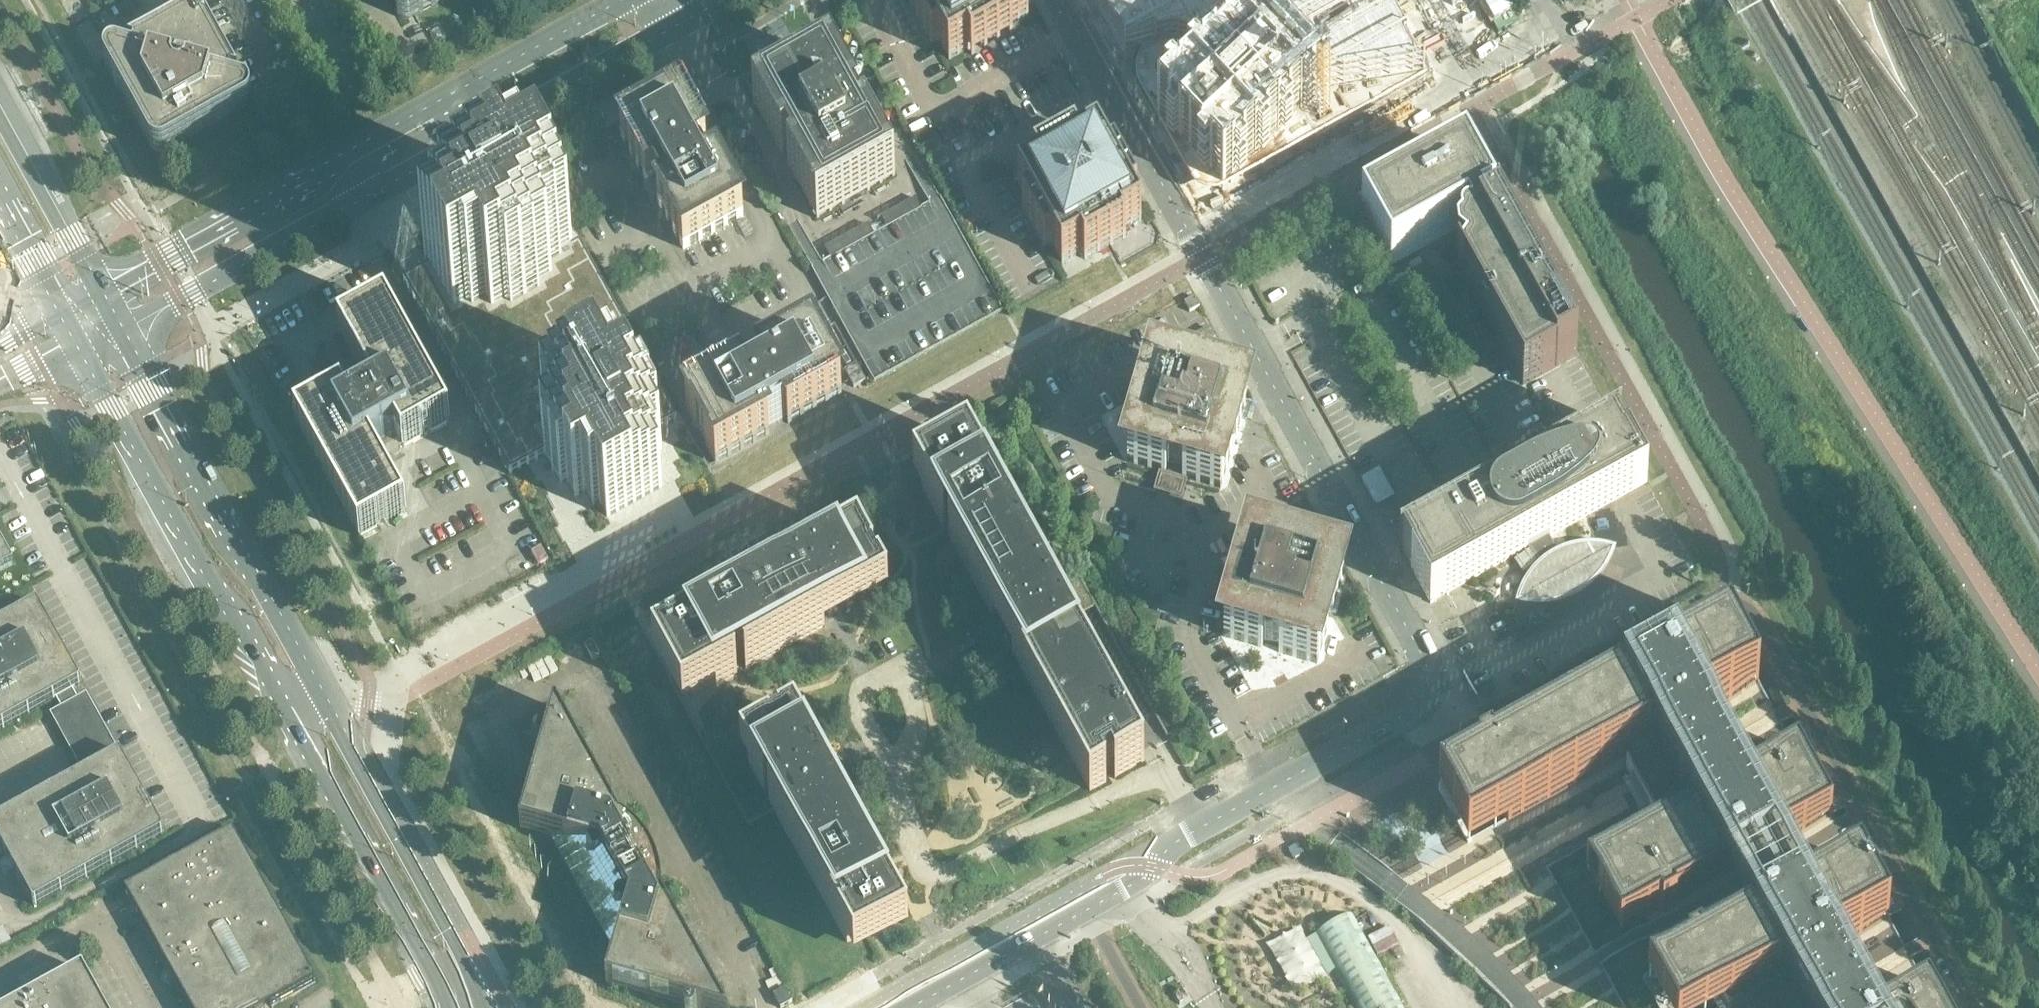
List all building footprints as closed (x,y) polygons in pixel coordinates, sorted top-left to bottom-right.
[(396,7),(395,9),(395,10),(396,12),(396,13),(397,15),(398,16),(399,17),(400,18),(403,19),(404,20),(407,20),(409,19),(410,19),(444,0),(397,0),(396,7)] [(1020,0),(914,0),(909,3),(932,44),(938,40),(949,60),(968,49),(972,55),(1013,33),(1009,26),(1029,16),(1020,0)] [(1382,0),(1089,0),(1157,122),(1224,193),(1427,81),(1382,0)] [(230,85),(233,77),(239,79),(200,8),(130,47),(135,49),(132,57),(118,53),(116,53),(114,53),(113,53),(110,54),(109,55),(108,56),(106,58),(106,59),(105,62),(105,63),(105,65),(106,66),(106,67),(107,69),(151,148),(152,150),(154,152),(155,153),(157,154),(159,154),(160,155),(162,155),(164,154),(165,154),(167,153),(248,109),(249,107),(251,105),(252,104),(252,102),(252,101),(253,99),(252,98),(252,96),(251,95),(250,93),(248,91),(246,90),(230,85)] [(895,176),(867,126),(831,60),(804,75),(796,69),(796,68),(796,69),(779,78),(779,77),(779,78),(781,88),(753,103),(776,143),(782,153),(781,154),(817,219),(895,176)] [(743,216),(717,169),(710,172),(700,154),(707,150),(681,103),(621,136),(647,183),(654,179),(657,185),(656,186),(655,187),(655,188),(655,189),(655,190),(656,191),(657,192),(657,193),(658,193),(660,193),(661,193),(662,192),(664,198),(657,202),(684,249),(743,216)] [(268,133),(262,121),(249,129),(255,140),(268,133)] [(943,152),(937,140),(922,148),(922,149),(928,160),(943,152)] [(1141,220),(1131,201),(1137,197),(1114,156),(1108,160),(1097,140),(1078,151),(1075,145),(1034,168),(1037,174),(1018,185),(1029,204),(1022,207),(1045,248),(1048,247),(1051,245),(1062,264),(1081,254),(1085,260),(1104,249),(1108,247),(1110,246),(1126,237),(1122,231),(1141,220)] [(1577,356),(1497,212),(1496,213),(1497,215),(1488,220),(1486,216),(1484,213),(1493,208),(1494,207),(1465,154),(1438,169),(1431,173),(1409,185),(1404,188),(1400,190),(1394,194),(1387,197),(1362,211),(1391,264),(1467,222),(1469,226),(1470,229),(1469,229),(1468,229),(1465,230),(1463,231),(1462,233),(1461,233),(1461,235),(1460,235),(1460,237),(1460,238),(1460,240),(1461,242),(1456,248),(1463,262),(1463,269),(1461,270),(1458,265),(1456,266),(1468,287),(1477,303),(1482,311),(1487,320),(1492,329),(1493,331),(1494,333),(1497,339),(1500,345),(1501,347),(1502,349),(1507,358),(1512,366),(1517,375),(1522,384),(1523,386),(1568,361),(1577,356)] [(529,465),(545,456),(561,484),(567,481),(571,489),(576,497),(585,492),(593,506),(599,503),(607,517),(661,487),(662,487),(654,472),(661,469),(653,454),(662,449),(653,433),(659,430),(677,420),(676,418),(580,244),(573,248),(534,177),(519,185),(516,179),(457,212),(460,218),(445,227),(450,236),(453,242),(439,250),(424,258),(429,267),(420,272),(403,281),(510,474),(510,475),(529,465)] [(1003,312),(940,198),(921,209),(887,228),(874,235),(831,258),(812,269),(827,298),(872,378),(874,383),(1003,312)] [(887,228),(921,209),(915,198),(881,217),(887,228)] [(831,258),(874,235),(868,224),(825,248),(831,258)] [(1200,307),(1194,297),(1184,302),(1190,312),(1200,307)] [(400,448),(448,421),(385,307),(365,318),(360,321),(356,323),(340,332),(367,383),(365,384),(361,386),(360,385),(354,389),(347,392),(348,394),(342,397),(297,422),(296,422),(360,538),(380,526),(385,524),(406,512),(377,461),(388,455),(400,448)] [(1188,337),(1199,357),(1221,345),(1211,325),(1188,337)] [(827,334),(825,335),(835,353),(847,346),(837,329),(827,334)] [(788,424),(842,394),(837,386),(812,341),(759,370),(762,377),(757,381),(757,380),(756,380),(756,379),(755,379),(754,379),(754,378),(753,378),(752,378),(752,379),(751,379),(750,379),(750,380),(749,380),(749,381),(749,382),(749,383),(749,384),(749,385),(744,388),(740,381),(686,410),(716,464),(769,434),(767,430),(772,427),(776,425),(781,422),(786,420),(788,424)] [(847,346),(835,353),(845,371),(857,364),(847,346)] [(866,381),(857,364),(845,371),(850,380),(854,387),(866,381)] [(756,380),(757,380),(761,378),(755,368),(739,377),(744,387),(749,384),(749,383),(749,382),(749,381),(749,380),(750,380),(750,379),(751,379),(752,379),(752,378),(753,378),(754,378),(754,379),(755,379),(756,379),(756,380)] [(1236,434),(1247,396),(1209,385),(1208,390),(1195,386),(1191,385),(1192,380),(1154,369),(1143,407),(1148,408),(1143,425),(1138,424),(1127,462),(1166,473),(1167,468),(1171,469),(1171,474),(1170,475),(1169,476),(1169,477),(1169,478),(1170,479),(1170,480),(1171,481),(1172,481),(1174,481),(1175,481),(1176,481),(1177,480),(1177,479),(1178,478),(1178,477),(1178,476),(1177,475),(1180,472),(1184,473),(1182,478),(1221,489),(1231,451),(1226,449),(1231,432),(1236,434)] [(290,409),(297,422),(342,397),(335,384),(290,409)] [(1589,514),(1647,482),(1643,475),(1629,449),(1628,447),(1627,448),(1626,445),(1618,431),(1620,429),(1620,428),(1615,430),(1611,433),(1516,486),(1513,481),(1511,477),(1498,484),(1500,488),(1503,493),(1435,530),(1428,534),(1399,550),(1400,551),(1403,550),(1410,564),(1412,567),(1411,567),(1430,602),(1463,584),(1512,557),(1528,548),(1531,552),(1530,552),(1529,552),(1528,553),(1527,554),(1526,555),(1526,556),(1526,557),(1526,558),(1527,559),(1528,560),(1529,561),(1531,561),(1532,561),(1533,560),(1534,559),(1535,558),(1535,557),(1541,563),(1538,566),(1535,569),(1533,571),(1529,576),(1526,581),(1524,585),(1521,590),(1519,594),(1518,598),(1517,600),(1524,602),(1528,603),(1532,604),(1539,604),(1545,604),(1550,603),(1554,603),(1560,601),(1564,600),(1570,597),(1574,595),(1578,593),(1582,591),(1585,589),(1590,584),(1593,581),(1598,577),(1600,573),(1603,570),(1605,566),(1608,560),(1610,556),(1611,552),(1612,548),(1606,546),(1600,545),(1595,545),(1591,545),(1584,545),(1580,545),(1576,546),(1569,548),(1563,550),(1557,552),(1549,536),(1589,514)] [(956,466),(975,456),(968,444),(932,464),(926,467),(914,473),(918,481),(921,486),(933,479),(956,466)] [(1061,611),(1049,590),(975,456),(956,466),(933,479),(921,486),(944,527),(945,529),(949,536),(992,615),(1000,611),(1001,612),(1002,615),(1003,618),(1002,618),(1002,619),(1001,620),(1001,621),(1000,622),(1000,623),(1001,623),(1001,624),(1001,625),(1001,626),(1002,626),(1002,627),(1003,627),(1004,628),(1005,628),(1006,628),(1007,628),(1008,628),(1009,628),(1010,630),(1012,633),(1019,646),(1012,651),(1072,760),(1085,784),(1086,785),(1090,792),(1106,783),(1102,776),(1107,774),(1111,771),(1115,778),(1144,762),(1076,639),(1067,623),(1061,611)] [(1379,469),(1361,479),(1374,503),(1392,493),(1379,469)] [(1392,493),(1374,503),(1377,508),(1394,498),(1395,498),(1392,493)] [(548,495),(546,496),(554,510),(556,509),(548,495)] [(552,511),(550,512),(558,526),(560,525),(552,511)] [(556,527),(554,528),(562,542),(564,541),(556,527)] [(769,535),(726,557),(731,568),(774,546),(769,535)] [(860,536),(846,544),(869,585),(855,593),(858,598),(886,582),(860,536)] [(225,800),(218,789),(229,783),(180,695),(170,701),(79,537),(0,580),(0,925),(225,800)] [(0,538),(0,571),(13,564),(14,563),(0,538)] [(1333,608),(1344,570),(1306,559),(1304,564),(1287,559),(1289,554),(1251,543),(1241,576),(1240,581),(1245,583),(1243,587),(1239,587),(1238,586),(1237,586),(1236,585),(1235,585),(1234,585),(1233,586),(1232,587),(1231,588),(1231,589),(1231,590),(1232,592),(1233,593),(1235,594),(1236,594),(1237,593),(1241,596),(1240,600),(1235,598),(1233,604),(1226,630),(1224,637),(1262,648),(1263,642),(1280,647),(1279,652),(1317,663),(1328,625),(1323,624),(1325,616),(1326,613),(1327,609),(1328,607),(1333,608)] [(837,610),(839,609),(858,598),(855,593),(869,585),(846,544),(799,569),(665,643),(696,698),(723,682),(737,674),(735,670),(739,667),(743,665),(746,670),(824,626),(820,619),(826,616),(827,615),(827,616),(828,616),(828,617),(829,617),(830,618),(831,618),(832,618),(833,618),(834,618),(835,617),(836,617),(836,616),(836,615),(837,615),(837,614),(837,613),(838,612),(837,611),(837,610)] [(541,547),(531,553),(538,564),(538,565),(548,560),(541,547)] [(1213,598),(1233,604),(1235,598),(1240,600),(1241,596),(1237,593),(1236,594),(1235,594),(1233,593),(1232,592),(1231,590),(1231,589),(1231,588),(1232,587),(1233,586),(1234,585),(1235,585),(1236,585),(1237,586),(1238,586),(1239,587),(1243,587),(1245,583),(1240,581),(1241,576),(1221,570),(1213,598)] [(1061,611),(1067,623),(1095,608),(1096,607),(1090,595),(1061,611)] [(1002,615),(1001,612),(974,627),(985,647),(1012,633),(1009,628),(1008,628),(1007,628),(1006,628),(1005,628),(1004,628),(1003,627),(1002,627),(1002,626),(1001,626),(1001,625),(1001,624),(1001,623),(1000,623),(1000,622),(1001,621),(1001,620),(1002,619),(1002,618),(1003,618),(1002,615)] [(1833,818),(1831,815),(1829,811),(1829,810),(1828,808),(1827,807),(1825,803),(1802,762),(1797,753),(1796,753),(1792,745),(1787,736),(1783,729),(1780,723),(1774,712),(1773,709),(1760,687),(1758,683),(1758,682),(1728,629),(1726,630),(1676,658),(1663,666),(1661,663),(1659,659),(1657,656),(1643,664),(1647,671),(1649,674),(1636,681),(1623,688),(1600,701),(1561,722),(1557,724),(1543,732),(1507,752),(1497,758),(1495,759),(1493,760),(1491,756),(1483,760),(1480,762),(1476,763),(1478,767),(1508,821),(1501,825),(1490,831),(1479,837),(1472,841),(1468,843),(1449,853),(1436,861),(1423,868),(1402,880),(1408,884),(1402,891),(1395,902),(1419,921),(1509,1006),(1510,1007),(1623,1007),(1600,966),(1656,935),(1673,964),(1642,981),(1643,983),(1657,1007),(1938,1007),(1933,998),(1931,995),(1927,988),(1926,985),(1924,982),(1911,958),(1905,947),(1903,945),(1899,937),(1894,928),(1888,918),(1888,917),(1883,908),(1883,907),(1881,905),(1879,902),(1861,868),(1858,864),(1857,861),(1847,844),(1843,835),(1838,827),(1834,820),(1834,819),(1833,818)] [(683,704),(696,698),(665,643),(653,650),(683,704)] [(647,862),(620,853),(626,835),(555,708),(546,739),(545,739),(544,738),(542,738),(540,737),(539,738),(537,738),(536,739),(535,740),(535,741),(535,742),(534,743),(534,744),(535,745),(535,746),(535,747),(536,748),(537,748),(538,749),(540,750),(542,749),(543,751),(520,830),(550,839),(615,955),(606,985),(684,1007),(721,1007),(658,893),(639,888),(647,862)] [(741,749),(748,762),(789,739),(797,753),(802,750),(811,766),(814,771),(815,771),(816,771),(817,771),(818,771),(819,771),(820,772),(821,773),(822,774),(822,775),(822,777),(822,778),(821,779),(821,780),(820,781),(819,781),(820,783),(822,786),(823,788),(830,784),(795,720),(770,734),(741,749)] [(874,862),(830,784),(823,788),(822,786),(820,783),(819,781),(820,781),(821,780),(821,779),(822,778),(822,777),(822,775),(822,774),(821,773),(820,772),(819,771),(818,771),(817,771),(816,771),(815,771),(814,771),(811,766),(802,750),(797,753),(789,739),(748,762),(773,807),(773,809),(847,943),(863,934),(866,933),(868,931),(870,930),(902,913),(879,871),(871,875),(869,871),(866,866),(874,862)] [(837,751),(811,766),(814,771),(815,771),(816,771),(817,771),(818,771),(819,771),(820,772),(821,773),(822,774),(822,775),(822,777),(822,778),(821,779),(821,780),(820,781),(819,781),(820,783),(822,786),(848,772),(837,751)] [(1501,825),(1508,821),(1478,767),(1438,789),(1440,792),(1442,796),(1450,810),(1454,819),(1460,829),(1462,833),(1465,837),(1468,843),(1479,837),(1490,831),(1501,825)] [(1382,891),(1395,902),(1402,891),(1408,884),(1402,880),(1423,868),(1436,861),(1449,853),(1468,843),(1472,841),(1442,787),(1438,789),(1398,811),(1385,818),(1372,826),(1348,839),(1338,831),(1330,838),(1321,845),(1355,870),(1382,891)] [(99,912),(152,1007),(333,1007),(338,995),(246,829),(99,912)] [(1298,843),(1289,848),(1294,858),(1304,853),(1298,843)] [(1620,932),(1646,917),(1611,855),(1585,869),(1620,932)] [(909,925),(902,913),(870,930),(868,931),(866,933),(863,934),(847,943),(854,955),(895,933),(909,925)] [(1334,971),(1347,995),(1354,1007),(1405,1007),(1357,922),(1353,914),(1314,936),(1329,963),(1314,971),(1319,979),(1334,971)] [(1388,926),(1368,937),(1377,955),(1398,944),(1388,926)] [(12,940),(6,927),(0,930),(0,946),(12,940)] [(84,971),(84,970),(82,970),(13,1007),(105,1007),(84,971)] [(1181,987),(1173,993),(1180,1003),(1188,997),(1181,987)] [(785,989),(773,995),(780,1007),(782,1007),(792,1002),(785,989)]
